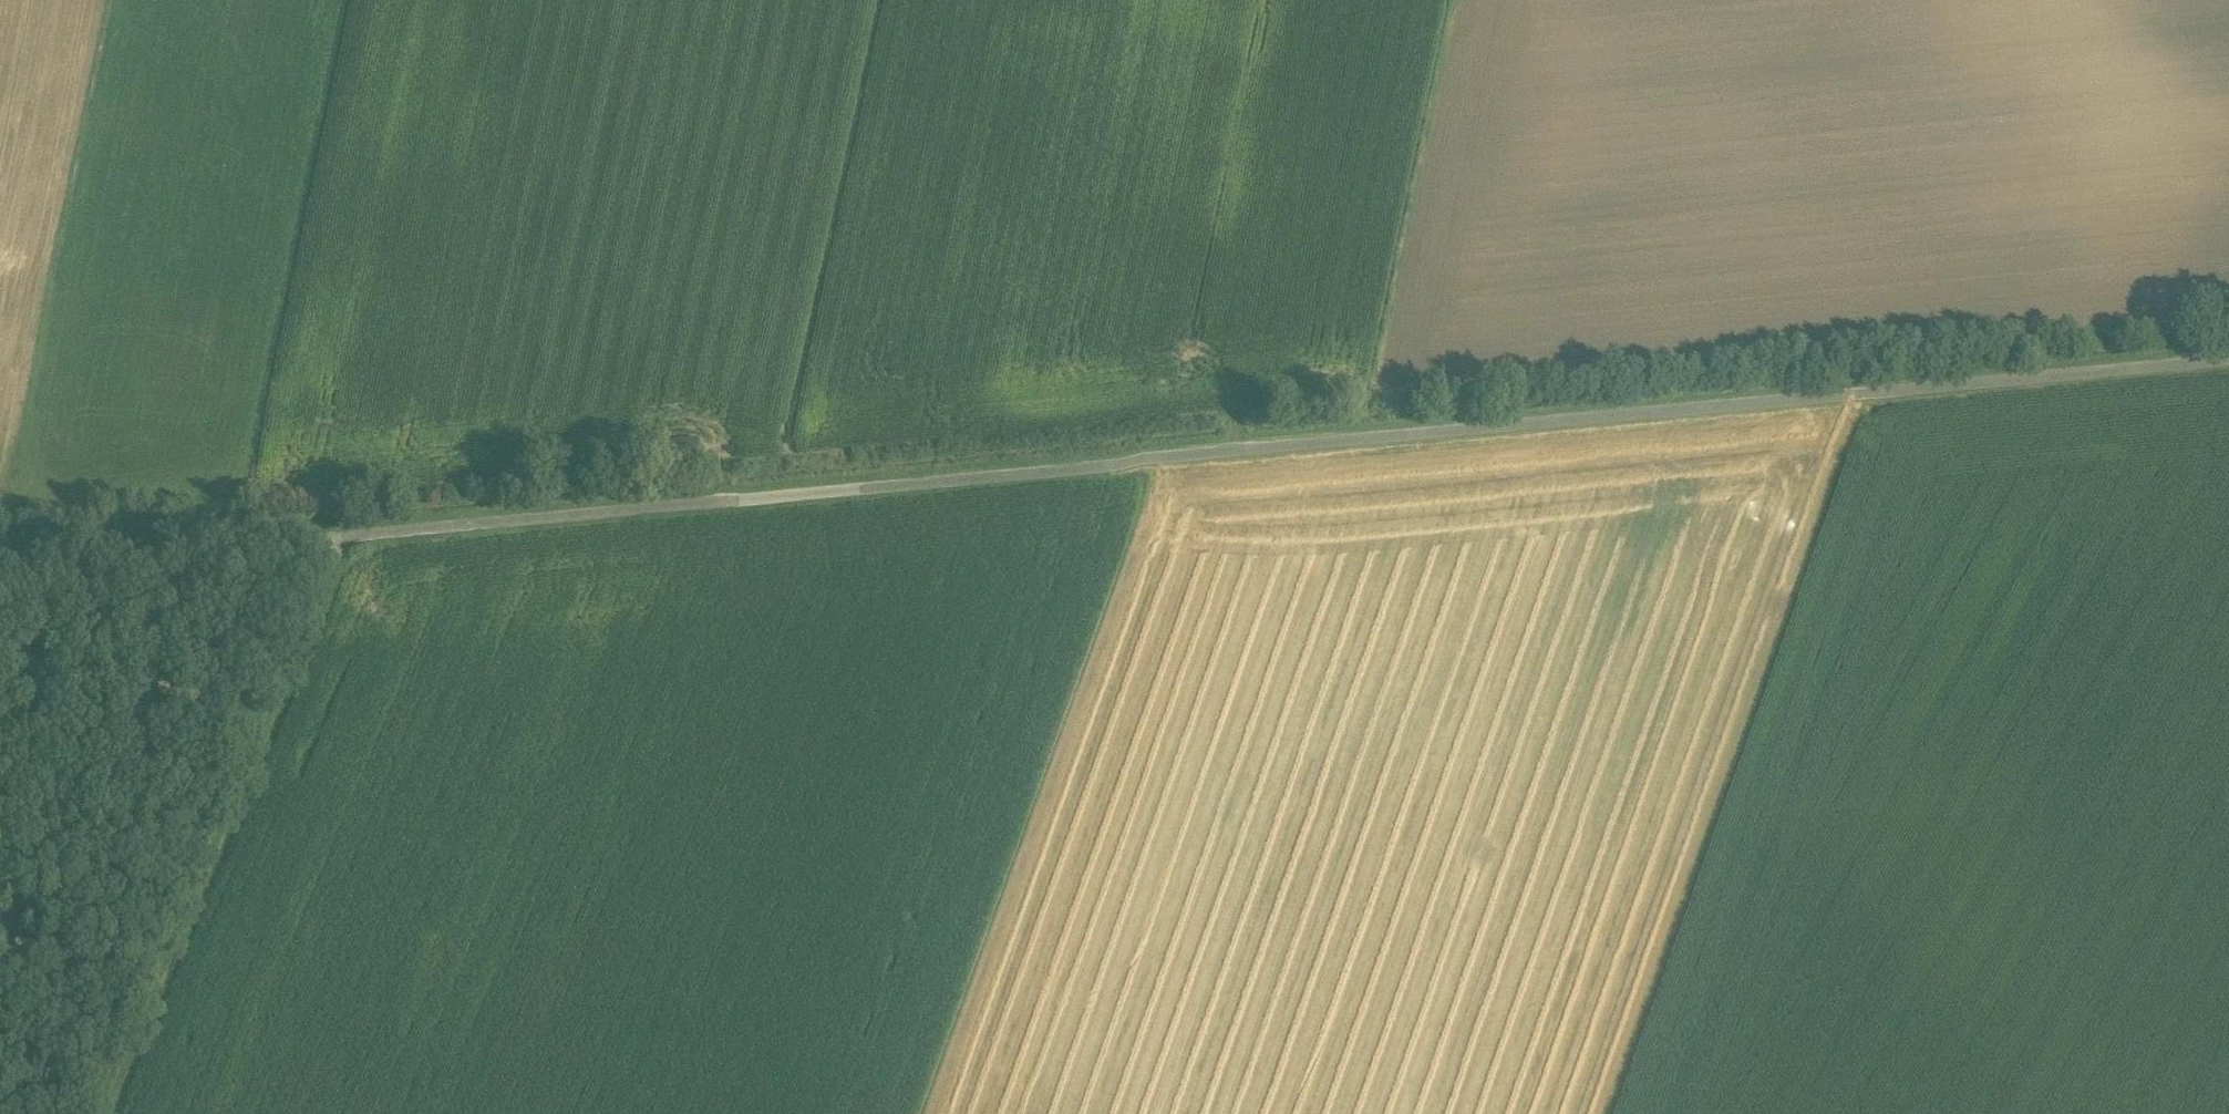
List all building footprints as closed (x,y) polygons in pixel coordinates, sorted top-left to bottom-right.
[(699,438),(659,442),(662,468),(701,464),(699,438)]
